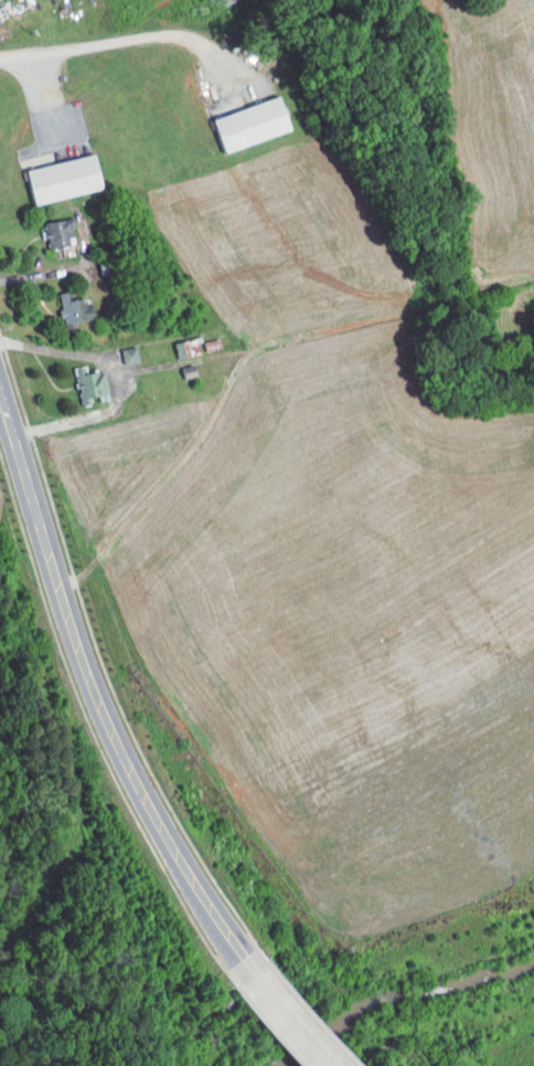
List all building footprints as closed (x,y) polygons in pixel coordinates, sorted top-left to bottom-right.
[(296,131),(286,97),(218,117),(228,152),(296,131)] [(94,156),(102,190),(33,204),(26,169),(94,156)] [(76,245),(72,218),(49,221),(53,249),(76,245)] [(72,300),(71,292),(60,293),(63,323),(97,319),(95,305),(89,306),(88,298),(72,300)] [(177,343),(181,360),(199,355),(195,339),(177,343)] [(207,351),(223,347),(221,339),(205,342),(207,351)] [(142,362),(139,346),(123,349),(127,365),(142,362)] [(200,377),(199,365),(182,367),(184,379),(200,377)] [(112,395),(106,371),(89,375),(87,367),(79,369),(86,401),(112,395)]
